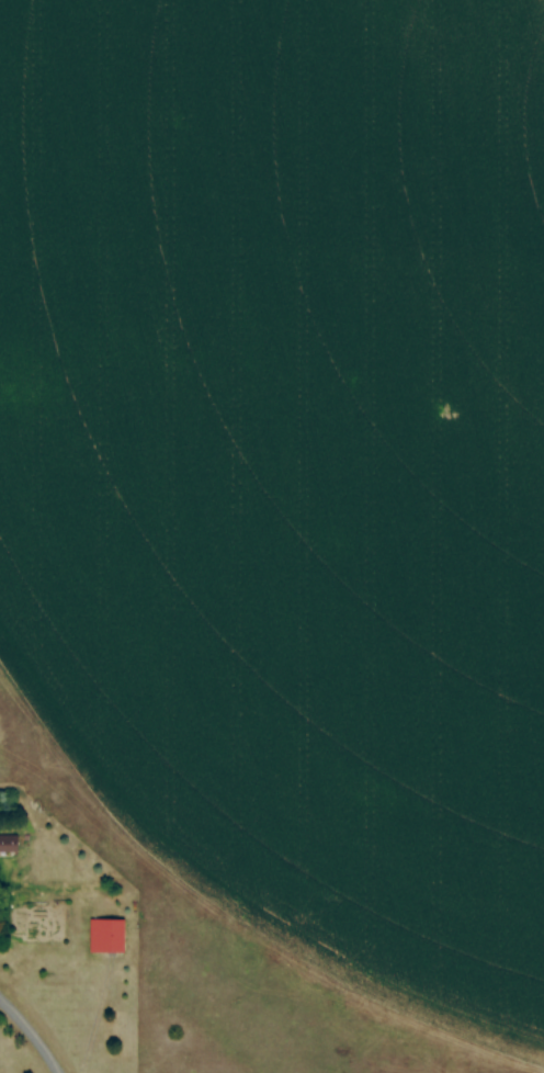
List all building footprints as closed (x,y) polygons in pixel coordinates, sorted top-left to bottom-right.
[(23,837),(0,837),(0,854),(23,854),(23,837)]
